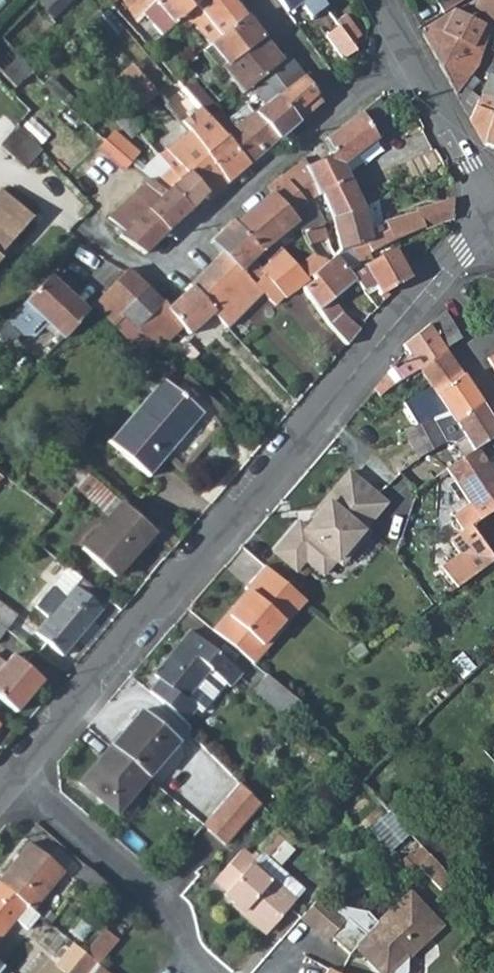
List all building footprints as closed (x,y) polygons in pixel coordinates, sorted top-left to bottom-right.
[(0,38),(0,71),(16,87),(37,68),(33,63),(28,68),(20,58),(56,24),(52,19),(72,0),(40,0),(0,38)] [(70,40),(87,23),(92,18),(91,17),(98,10),(98,9),(90,0),(72,0),(52,19),(56,24),(20,58),(28,68),(33,63),(37,68),(69,40),(70,40)] [(136,20),(137,19),(143,13),(153,3),(156,0),(124,0),(136,20)] [(201,0),(156,0),(153,3),(143,13),(162,33),(173,21),(175,22),(180,18),(201,0)] [(204,13),(220,35),(246,15),(234,0),(201,0),(180,18),(187,27),(193,22),(204,13)] [(287,12),(299,3),(312,20),(328,8),(322,0),(278,0),(287,12)] [(441,13),(458,3),(463,0),(433,0),(441,13)] [(493,21),(493,0),(477,0),(473,6),(491,20),(493,21)] [(102,29),(111,20),(98,9),(98,10),(91,17),(92,18),(96,23),(102,29)] [(478,67),(490,27),(467,16),(454,9),(424,27),(426,30),(421,34),(427,44),(455,94),(461,87),(478,67)] [(193,22),(209,44),(210,43),(211,42),(220,35),(204,13),(193,22)] [(340,24),(353,41),(361,35),(346,14),(338,20),(340,24)] [(228,65),(263,38),(246,15),(220,35),(211,42),(210,43),(228,65)] [(87,23),(91,27),(96,23),(92,18),(87,23)] [(340,24),(327,34),(345,59),(359,49),(355,44),(353,41),(340,24)] [(287,55),(280,60),(263,38),(228,65),(221,70),(242,94),(251,88),(266,105),(267,104),(279,95),(280,94),(303,76),(287,55)] [(221,70),(228,65),(210,43),(209,44),(202,50),(203,51),(216,66),(220,71),(221,70)] [(203,51),(188,63),(201,79),(216,66),(203,51)] [(165,103),(156,90),(133,64),(112,82),(135,111),(150,99),(158,108),(165,103)] [(176,69),(172,65),(167,69),(171,74),(176,69)] [(303,76),(318,96),(323,93),(308,72),(303,76)] [(477,102),(469,119),(470,121),(482,143),(493,147),(493,76),(490,73),(477,102)] [(279,95),(298,119),(300,121),(321,102),(318,96),(303,76),(280,94),(279,95)] [(219,111),(192,81),(183,88),(199,106),(209,118),(219,111)] [(469,119),(477,102),(461,87),(455,94),(469,119)] [(254,114),(235,129),(227,120),(219,111),(209,118),(250,164),(277,140),(275,137),(298,119),(279,95),(267,104),(266,105),(261,108),(254,114)] [(334,131),(324,138),(333,153),(341,164),(353,155),(374,140),(381,136),(399,124),(381,98),(361,111),(357,113),(357,114),(351,118),(334,131)] [(158,108),(167,120),(174,114),(165,103),(158,108)] [(209,118),(199,106),(181,122),(189,132),(228,182),(250,164),(209,118)] [(254,114),(247,106),(227,120),(235,129),(254,114)] [(139,129),(128,118),(120,126),(131,136),(139,129)] [(31,139),(15,125),(11,129),(0,142),(0,146),(25,168),(41,150),(31,139)] [(173,170),(179,178),(186,173),(204,194),(203,196),(207,201),(228,182),(189,132),(168,148),(166,151),(179,165),(173,170)] [(109,143),(122,155),(129,161),(136,152),(132,148),(120,138),(117,141),(113,138),(109,143)] [(108,142),(102,148),(116,161),(122,155),(109,143),(108,142)] [(341,164),(333,153),(308,166),(306,167),(317,196),(318,195),(331,219),(363,206),(347,174),(346,174),(341,164)] [(149,166),(160,177),(171,167),(161,155),(149,166)] [(353,155),(341,164),(346,174),(347,174),(360,166),(353,155)] [(304,157),(284,177),(307,204),(308,203),(317,196),(306,167),(308,166),(304,158),(304,157)] [(149,179),(164,193),(167,190),(189,211),(203,196),(204,194),(186,173),(179,178),(173,170),(171,167),(160,177),(149,166),(142,173),(149,179)] [(270,192),(290,216),(307,204),(284,177),(282,174),(267,188),(270,192)] [(124,231),(118,236),(144,255),(146,253),(169,231),(189,211),(167,190),(164,193),(149,179),(112,216),(124,231)] [(31,217),(0,189),(0,252),(31,217)] [(290,216),(270,192),(256,206),(275,227),(280,233),(294,220),(290,216)] [(363,206),(354,210),(331,219),(331,220),(339,249),(334,255),(339,262),(350,276),(364,268),(363,266),(373,260),(369,253),(392,242),(412,234),(450,219),(452,215),(453,212),(454,206),(454,200),(416,210),(416,212),(382,222),(376,200),(366,205),(363,206)] [(235,226),(243,233),(260,251),(261,252),(273,240),(275,238),(272,234),(274,233),(271,230),(275,227),(256,206),(235,226)] [(221,253),(241,271),(251,261),(261,252),(260,251),(243,233),(235,226),(231,222),(211,242),(221,253)] [(322,223),(301,232),(308,244),(326,238),(322,223)] [(275,238),(280,233),(275,227),(271,230),(274,233),(272,234),(275,238)] [(270,262),(260,271),(265,276),(256,285),(264,294),(277,306),(309,278),(307,277),(297,265),(296,263),(282,249),(270,262)] [(408,274),(394,249),(373,260),(363,266),(364,268),(350,276),(354,281),(362,291),(373,285),(379,295),(384,300),(389,297),(387,292),(409,279),(408,274)] [(264,294),(256,285),(241,271),(221,253),(189,285),(190,286),(215,313),(214,314),(228,329),(264,294)] [(307,277),(310,274),(327,261),(313,253),(297,265),(307,277)] [(334,302),(332,299),(354,281),(350,276),(339,262),(334,255),(331,258),(327,261),(310,274),(314,279),(303,289),(308,298),(315,310),(321,318),(328,326),(346,346),(360,330),(345,316),(342,313),(337,307),(334,302)] [(241,271),(256,285),(265,276),(260,271),(251,261),(241,271)] [(127,270),(104,293),(93,306),(112,324),(121,314),(147,289),(127,270)] [(87,311),(50,275),(10,318),(24,336),(36,335),(46,324),(61,339),(62,338),(87,311)] [(158,351),(183,327),(190,335),(214,314),(215,313),(190,286),(169,307),(163,300),(161,302),(147,289),(121,314),(158,351)] [(62,338),(81,356),(112,324),(93,306),(87,311),(62,338)] [(429,326),(444,348),(469,335),(447,310),(429,325),(429,326)] [(404,346),(407,350),(373,390),(378,397),(399,381),(404,378),(420,370),(431,359),(444,348),(429,326),(404,346)] [(182,341),(175,349),(189,363),(197,354),(182,341)] [(444,348),(431,359),(420,370),(430,384),(436,393),(462,376),(444,348)] [(277,373),(273,369),(268,374),(272,377),(277,373)] [(454,422),(481,404),(462,376),(436,393),(430,384),(420,392),(414,397),(406,402),(419,423),(431,419),(448,413),(454,422)] [(201,414),(164,381),(109,444),(147,476),(201,414)] [(463,437),(473,451),(475,450),(493,437),(493,424),(481,404),(454,422),(456,426),(463,437)] [(454,422),(448,413),(431,419),(440,433),(456,426),(454,422)] [(440,433),(431,419),(419,423),(403,429),(409,439),(418,458),(445,440),(440,433)] [(463,437),(454,442),(464,458),(473,451),(463,437)] [(475,450),(473,451),(464,458),(446,469),(471,502),(454,514),(465,532),(456,538),(464,550),(454,556),(460,566),(460,568),(465,575),(476,569),(478,571),(493,561),(493,560),(488,550),(474,524),(493,510),(493,476),(475,450)] [(329,580),(391,499),(349,467),(308,521),(300,515),(272,551),(299,572),(306,562),(329,580)] [(75,489),(110,519),(82,550),(115,578),(154,533),(87,474),(75,489)] [(474,524),(488,550),(493,546),(493,510),(474,524)] [(263,565),(242,589),(245,592),(225,616),(222,613),(210,628),(235,651),(274,606),(272,604),(288,587),(263,565)] [(35,633),(63,656),(102,610),(109,601),(68,569),(36,606),(48,617),(35,633)] [(288,587),(272,604),(274,606),(280,599),(288,588),(288,587)] [(274,606),(288,619),(304,602),(288,588),(280,599),(274,606)] [(6,630),(16,616),(0,603),(0,626),(6,630)] [(274,606),(235,651),(249,661),(288,619),(274,606)] [(6,630),(22,643),(33,628),(16,616),(6,630)] [(241,674),(188,630),(153,674),(159,680),(150,690),(184,720),(195,707),(201,712),(225,684),(229,687),(241,674)] [(0,662),(0,697),(16,711),(42,680),(12,656),(4,666),(0,662)] [(300,700),(261,670),(248,686),(281,713),(300,700)] [(147,776),(178,739),(141,707),(110,745),(146,775),(147,776)] [(110,745),(78,783),(115,813),(146,775),(110,745)] [(221,803),(204,823),(217,836),(226,843),(260,804),(252,797),(239,783),(221,803)] [(221,803),(210,794),(193,814),(204,823),(221,803)] [(415,826),(405,837),(424,854),(438,866),(465,844),(448,824),(430,839),(415,826)] [(63,870),(27,841),(0,875),(0,883),(31,908),(63,870)] [(223,894),(266,932),(303,889),(261,851),(254,860),(241,849),(214,881),(225,890),(223,894)] [(424,854),(413,865),(437,890),(447,880),(438,866),(424,854)] [(83,862),(73,875),(119,915),(129,903),(129,902),(83,862)] [(15,918),(27,928),(38,914),(31,908),(0,883),(0,936),(15,918)] [(302,916),(323,938),(327,935),(345,954),(356,943),(372,960),(368,964),(377,972),(405,972),(406,958),(427,937),(423,932),(434,921),(406,893),(376,922),(365,912),(314,902),(302,916)] [(119,937),(105,925),(83,951),(84,952),(94,960),(97,963),(119,937)] [(71,941),(55,962),(67,972),(84,952),(83,951),(71,941)] [(67,972),(69,972),(84,972),(94,960),(84,952),(67,972)] [(92,972),(110,972),(99,964),(92,972)]
